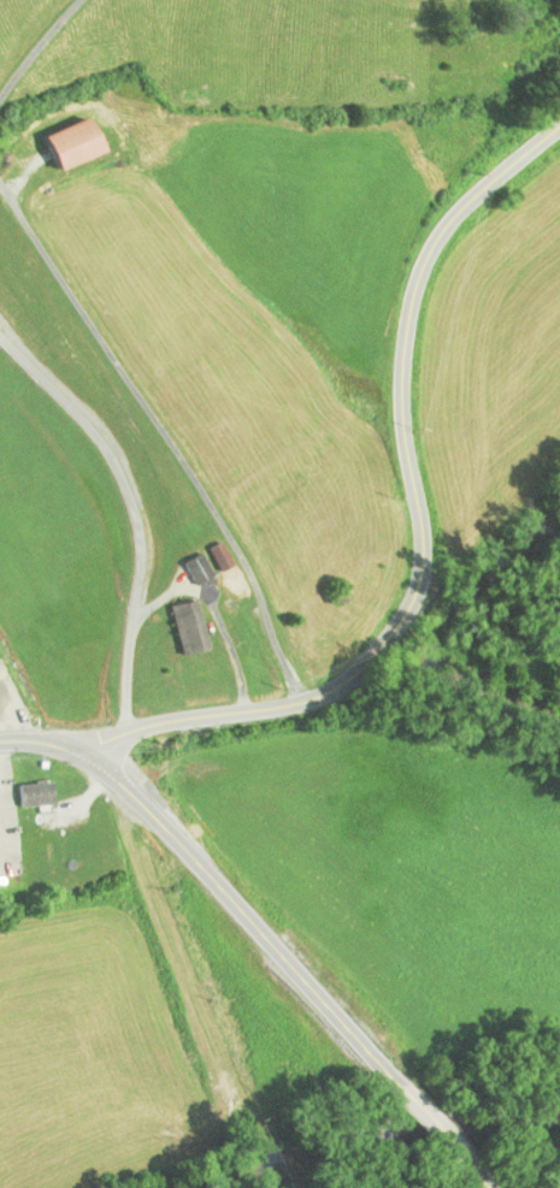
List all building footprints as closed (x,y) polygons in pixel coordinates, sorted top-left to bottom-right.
[(52,170),(96,154),(83,119),(39,135),(52,170)] [(207,548),(218,571),(231,565),(220,542),(207,548)] [(181,563),(193,586),(212,576),(201,553),(181,563)] [(249,592),(238,573),(229,578),(239,597),(249,592)] [(195,600),(168,606),(179,656),(206,650),(195,600)] [(51,805),(51,784),(17,784),(17,805),(51,805)]
